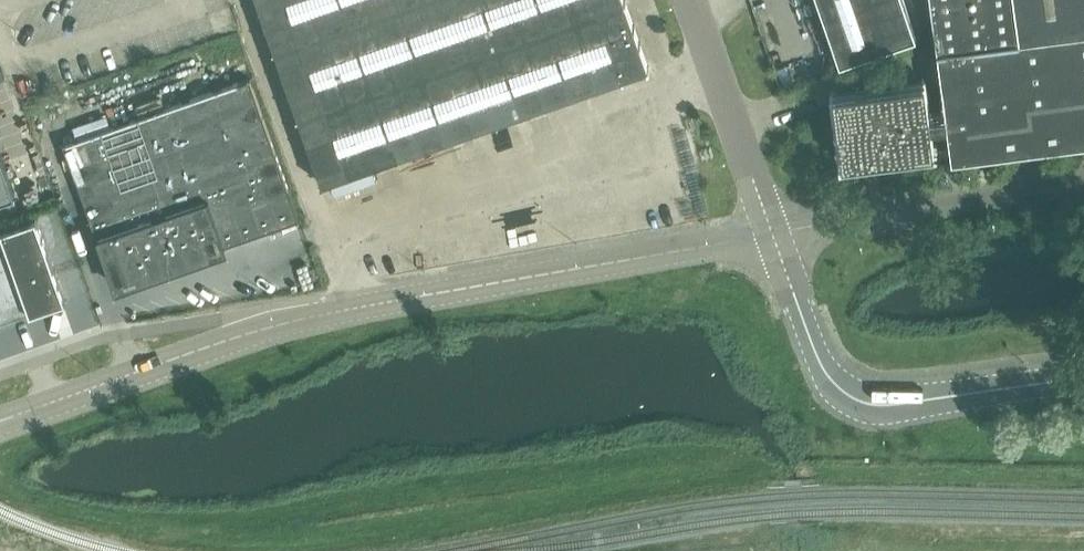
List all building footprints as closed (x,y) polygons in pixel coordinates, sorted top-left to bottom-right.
[(322,182),(650,66),(627,0),(258,0),(322,182)] [(841,61),(916,34),(905,0),(820,0),(841,61)] [(858,86),(858,87),(837,90),(837,89),(835,89),(836,90),(837,90),(839,111),(838,111),(839,113),(840,112),(842,133),(841,133),(841,134),(843,134),(845,155),(844,155),(844,157),(846,156),(846,155),(866,153),(866,154),(868,154),(868,152),(878,151),(879,162),(890,161),(889,151),(890,151),(890,150),(910,147),(910,148),(912,148),(912,147),(932,144),(932,145),(934,145),(934,143),(933,144),(930,123),(931,123),(931,122),(948,119),(953,155),(1083,138),(1083,0),(932,0),(947,109),(929,112),(927,101),(928,101),(928,99),(927,100),(924,79),(925,79),(925,77),(924,77),(924,79),(903,81),(903,80),(901,80),(902,81),(881,84),(881,83),(880,83),(880,84),(859,87),(859,86),(858,86)] [(193,254),(300,217),(251,76),(65,142),(114,282),(172,262),(170,258),(187,252),(190,261),(195,260),(193,254)] [(16,191),(0,147),(0,197),(16,191)] [(373,166),(331,180),(332,182),(336,193),(377,178),(374,168),(373,166)] [(0,229),(0,322),(66,298),(37,216),(0,229)]
